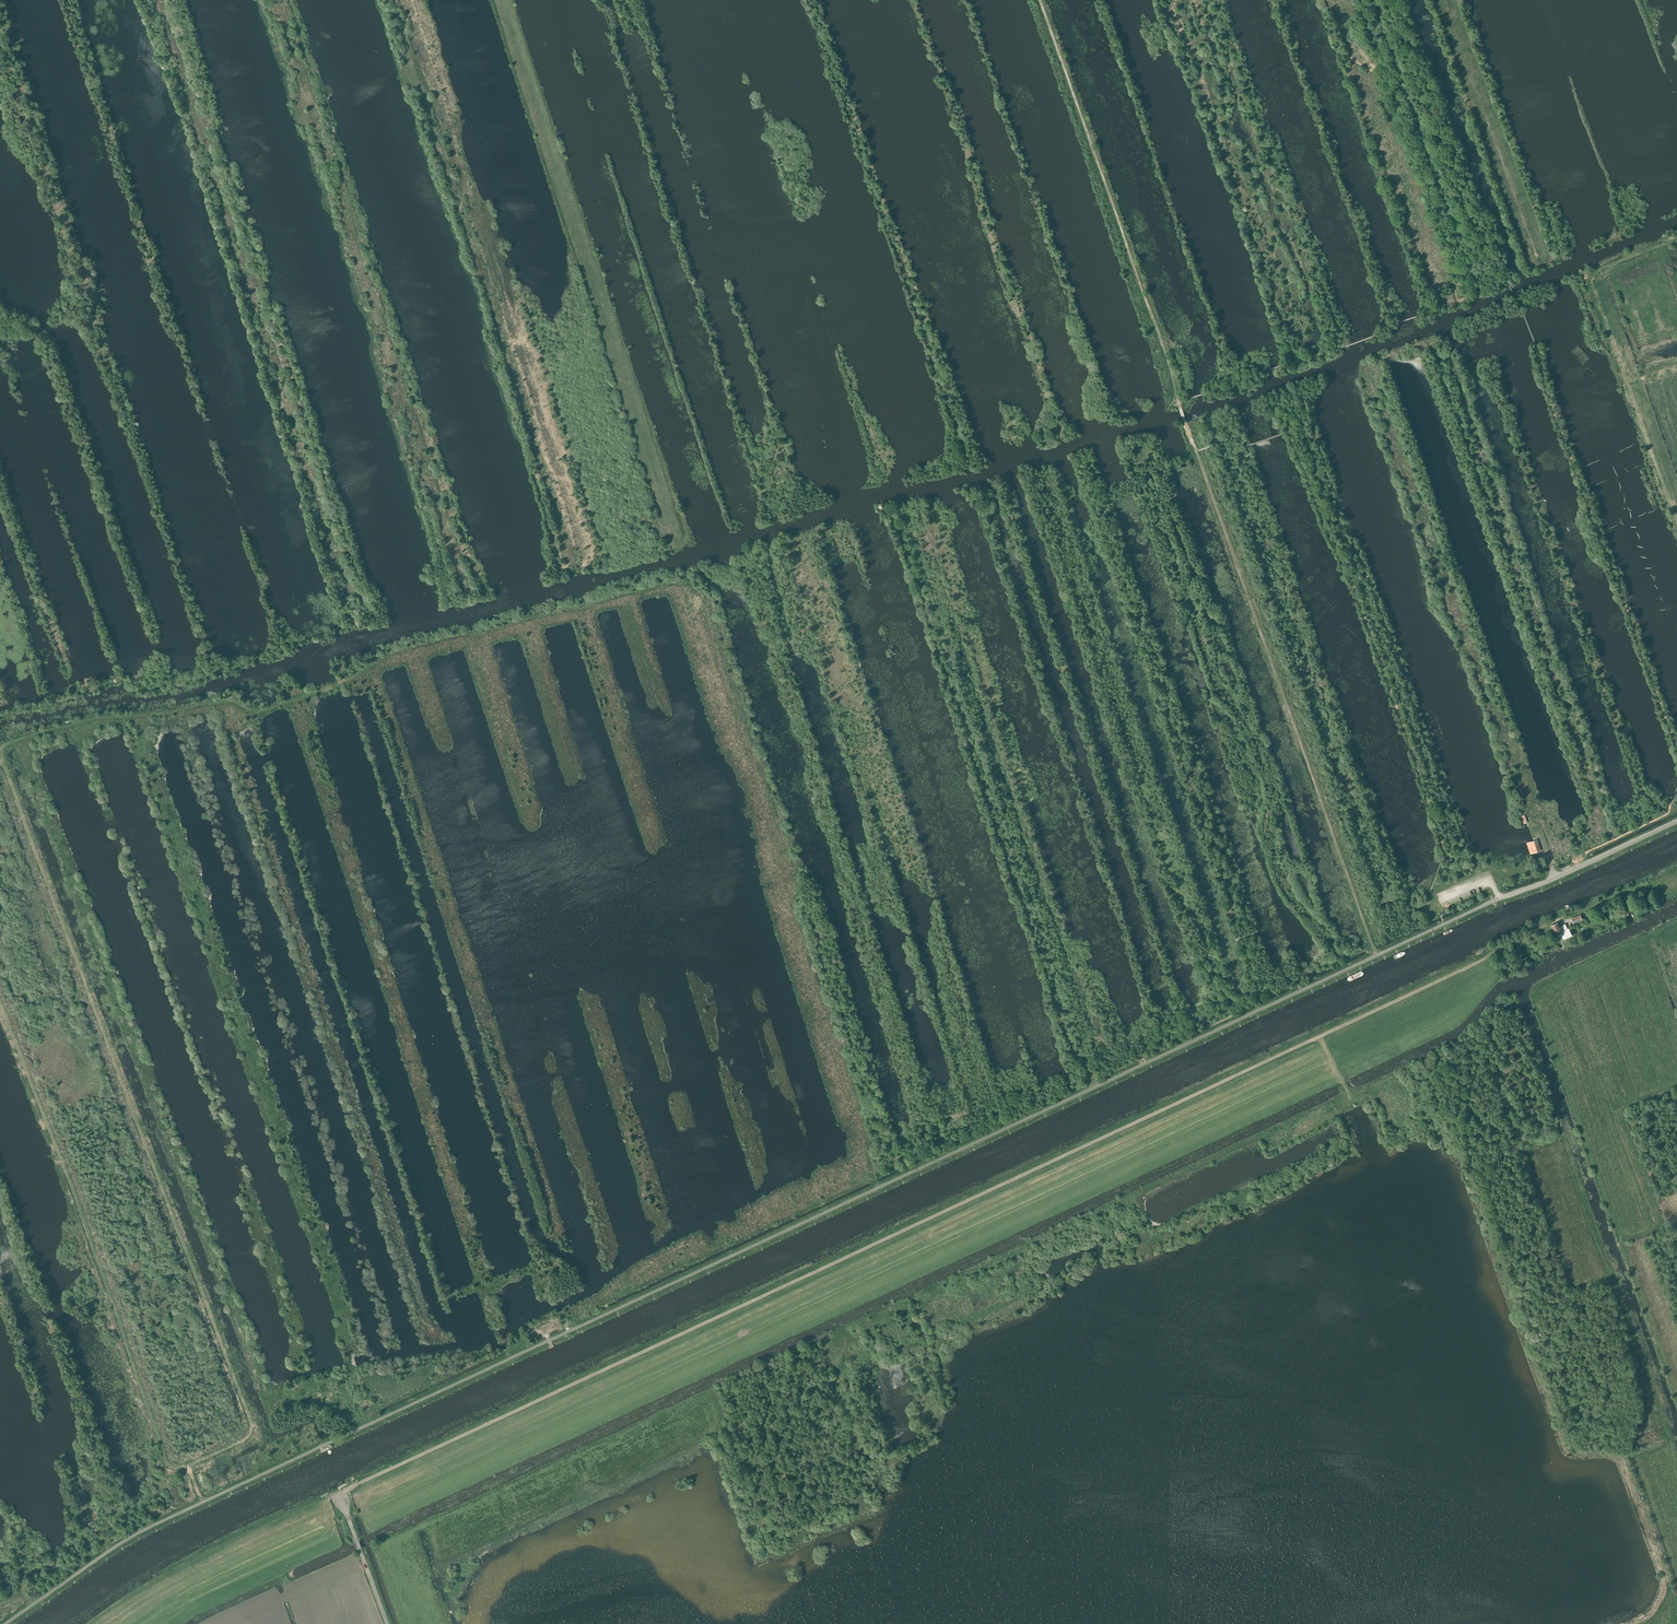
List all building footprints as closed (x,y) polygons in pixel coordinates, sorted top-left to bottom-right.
[(1540,850),(1537,840),(1529,842),(1533,853),(1540,850)] [(1629,916),(1636,913),(1633,908),(1627,911),(1629,916)] [(1580,915),(1571,918),(1573,923),(1582,920),(1580,915)] [(1551,925),(1556,936),(1560,934),(1561,937),(1564,939),(1572,936),(1568,928),(1562,931),(1558,922),(1551,925)]
